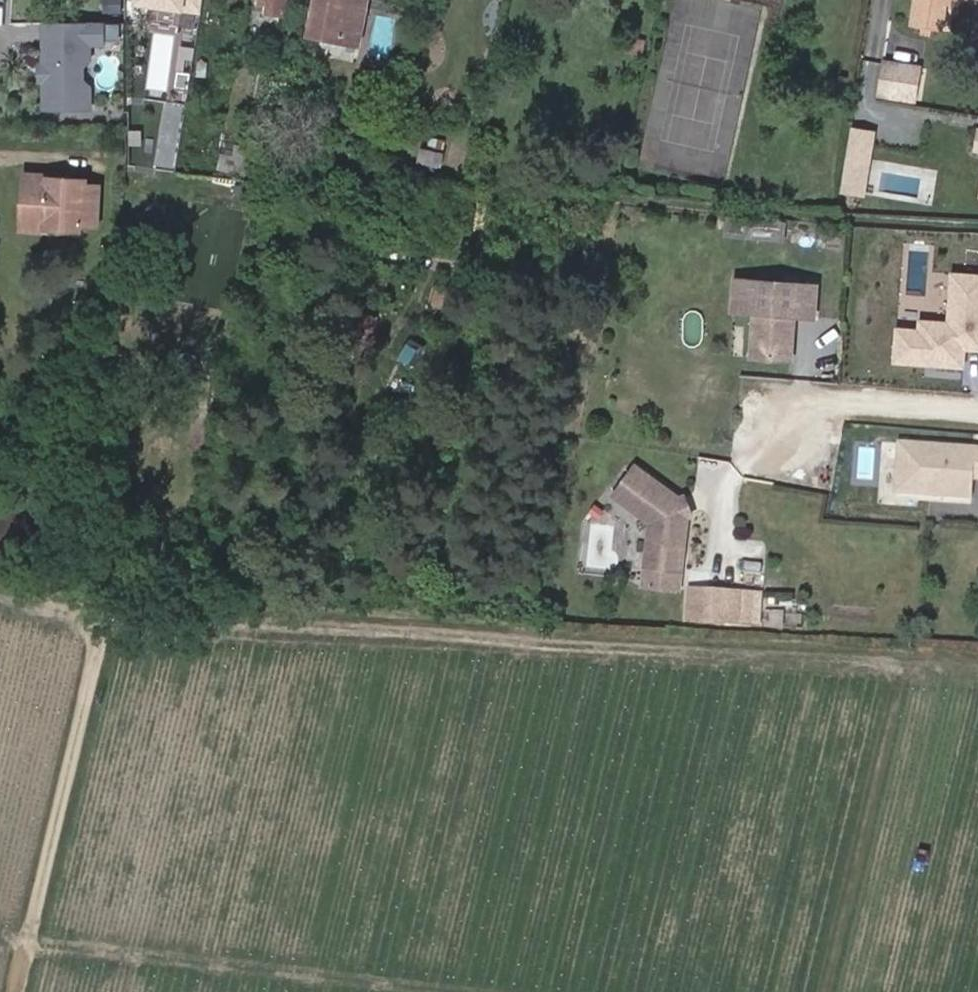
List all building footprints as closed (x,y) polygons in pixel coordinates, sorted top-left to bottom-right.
[(206,0),(132,0),(132,3),(205,10),(206,0)] [(355,0),(312,0),(305,38),(333,45),(334,41),(351,46),(357,9),(354,8),(355,0)] [(910,23),(930,26),(931,8),(936,8),(936,1),(942,1),(942,0),(912,0),(910,23)] [(97,12),(38,13),(39,57),(42,57),(42,69),(39,74),(40,99),(85,99),(84,77),(78,71),(77,56),(84,49),(84,34),(97,33),(97,12)] [(921,66),(882,61),(879,93),(918,98),(921,66)] [(852,123),(843,190),(869,194),(878,127),(852,123)] [(23,168),(23,183),(83,180),(83,170),(23,168)] [(44,209),(44,219),(79,219),(80,213),(95,214),(96,179),(83,180),(23,183),(23,208),(44,209)] [(23,218),(44,219),(44,209),(23,208),(23,218)] [(892,361),(966,367),(968,347),(977,348),(977,270),(951,268),(948,317),(916,315),(915,325),(895,323),(892,361)] [(820,314),(822,284),(768,280),(766,278),(759,277),(757,280),(743,278),(741,309),(762,310),(759,355),(796,357),(799,313),(820,314)] [(896,467),(882,466),(881,491),(975,498),(976,478),(977,478),(977,443),(898,438),(896,467)] [(647,561),(683,565),(690,512),(688,512),(678,501),(679,500),(635,468),(614,498),(651,524),(647,561)] [(679,500),(678,501),(688,512),(690,512),(693,506),(683,496),(679,500)] [(739,618),(740,592),(690,590),(689,616),(739,618)]
